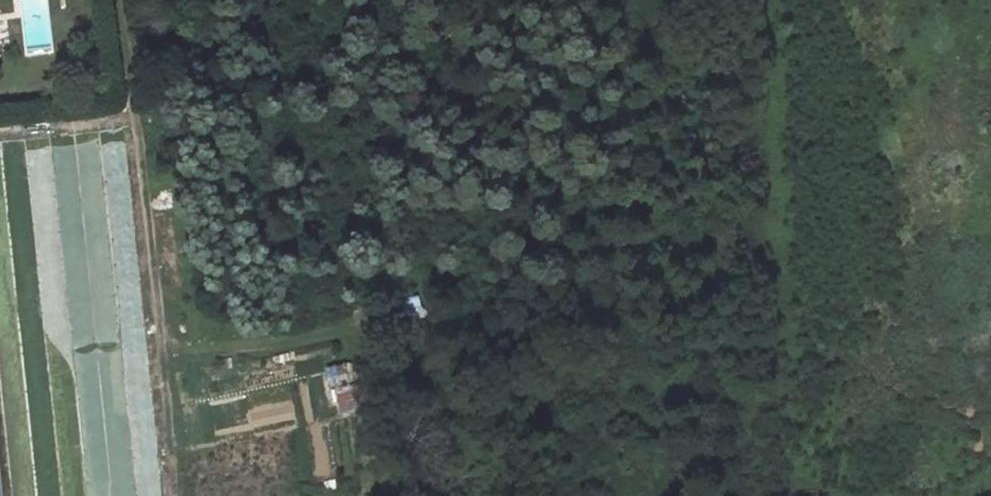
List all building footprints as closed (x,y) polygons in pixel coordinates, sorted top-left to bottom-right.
[(343,365),(328,369),(332,386),(347,382),(343,365)] [(360,383),(336,388),(341,413),(365,409),(360,383)]
